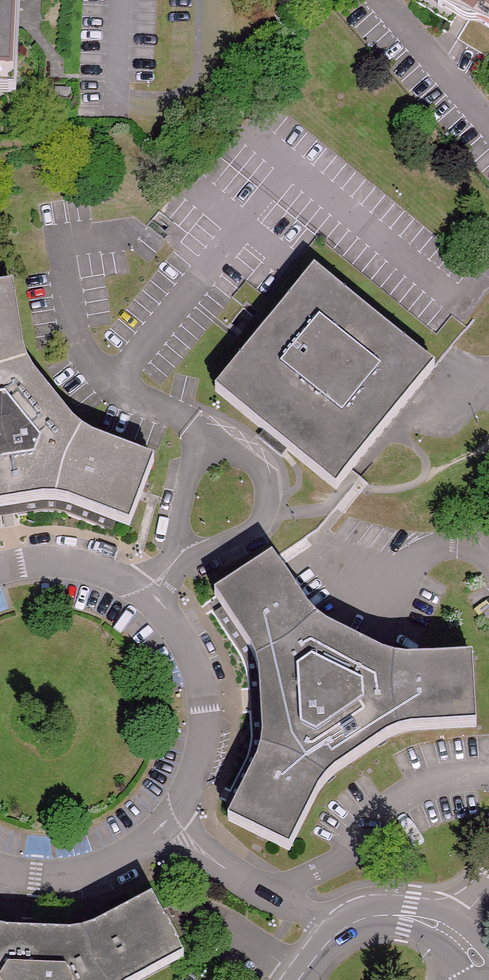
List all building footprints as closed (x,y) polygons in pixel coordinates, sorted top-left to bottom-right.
[(432,9),(445,17),(449,9),(488,33),(488,0),(416,0),(432,9)] [(432,9),(427,18),(440,25),(446,26),(451,24),(453,23),(455,24),(488,43),(488,33),(449,9),(445,17),(432,9)] [(264,342),(213,403),(328,502),(427,383),(311,287),(264,342)] [(12,312),(11,303),(0,305),(0,518),(35,513),(44,514),(58,516),(73,520),(123,540),(147,481),(150,478),(85,450),(78,446),(64,434),(32,392),(24,378),(18,356),(12,312)] [(226,827),(280,852),(288,856),(319,791),(335,774),(355,758),(380,743),(394,737),(406,734),(468,727),(468,724),(463,659),(405,664),(394,664),(380,660),(368,656),(356,651),(344,645),(322,633),(298,613),(263,565),(207,604),(242,654),(249,668),(252,678),(254,689),(258,743),(256,754),(253,764),(226,827)] [(181,955),(148,894),(99,921),(87,926),(79,927),(17,927),(5,927),(0,926),(0,979),(136,979),(181,955)]
